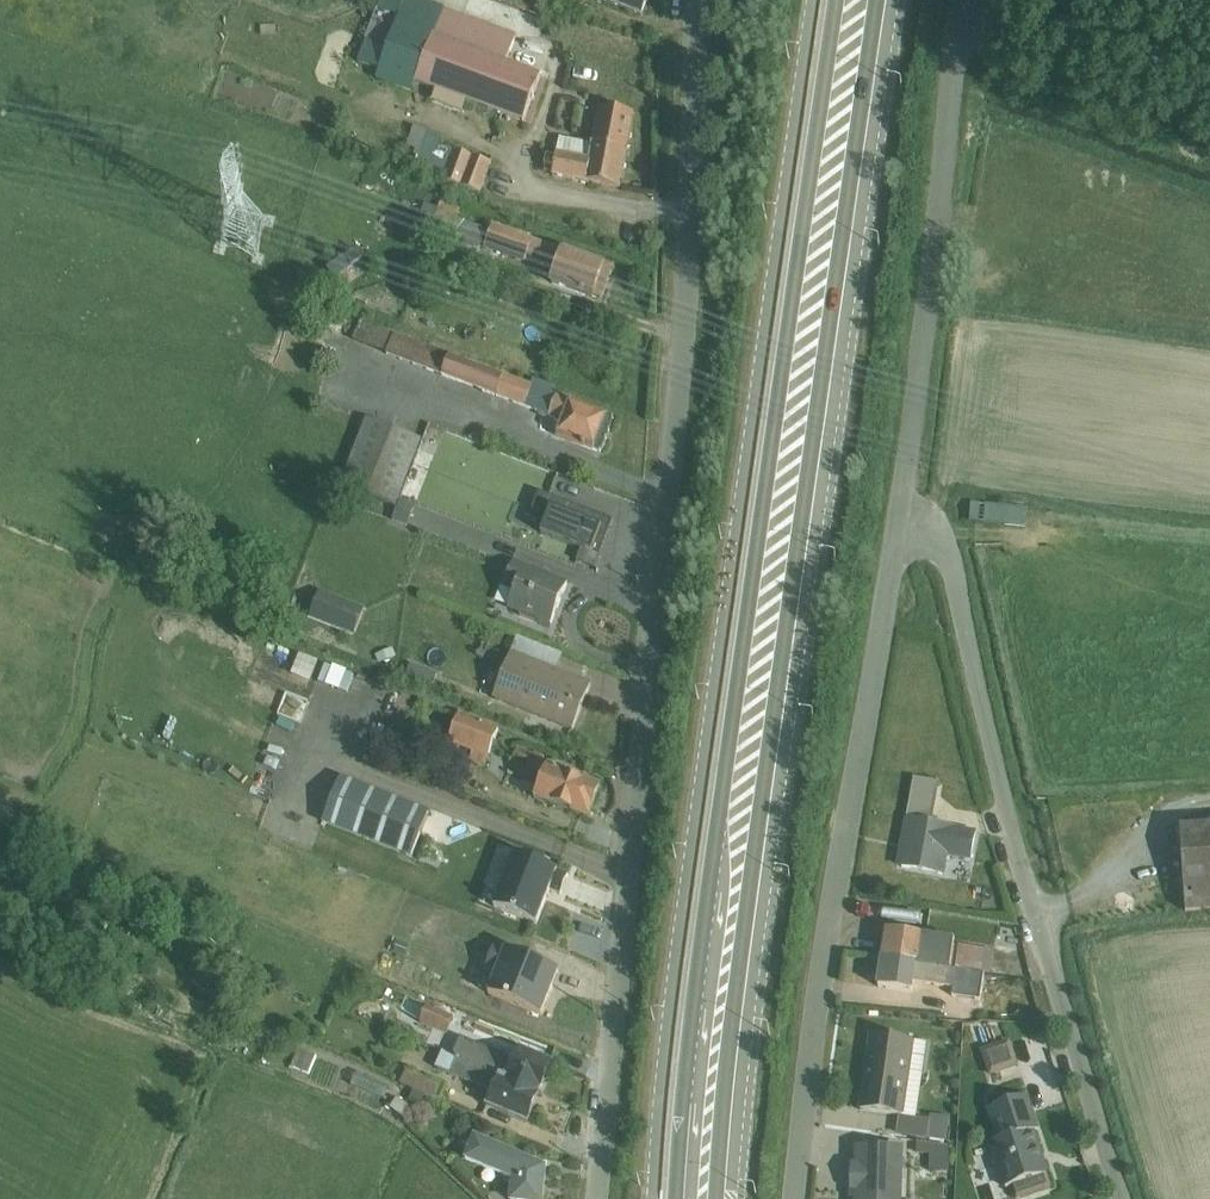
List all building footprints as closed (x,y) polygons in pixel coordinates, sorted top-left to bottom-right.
[(360,63),(379,70),(376,80),(413,93),(416,83),(436,90),(431,102),(463,113),(467,101),(524,122),(541,75),(507,62),(517,35),(419,0),(383,0),(360,63)] [(603,1),(642,16),(648,0),(603,0),(603,1)] [(560,137),(553,176),(620,188),(634,113),(599,106),(592,143),(560,137)] [(414,126),(407,146),(416,149),(414,154),(417,155),(412,169),(481,194),(492,163),(438,144),(441,136),(414,126)] [(426,204),(417,227),(430,232),(429,234),(450,242),(451,239),(480,249),(486,229),(458,219),(465,201),(443,193),(438,208),(426,204)] [(593,297),(605,265),(493,224),(484,248),(525,263),(527,256),(554,265),(555,260),(559,262),(551,282),(593,297)] [(605,265),(593,297),(602,301),(614,268),(605,265)] [(593,449),(607,415),(554,394),(556,389),(533,381),(532,385),(360,320),(354,340),(387,352),(387,355),(562,422),(557,435),(593,449)] [(607,415),(593,449),(600,451),(614,418),(607,415)] [(367,418),(342,485),(397,506),(422,440),(367,418)] [(480,460),(475,482),(533,495),(538,473),(480,460)] [(539,491),(532,508),(548,515),(541,532),(582,548),(577,561),(595,568),(614,520),(539,491)] [(400,502),(393,522),(407,527),(414,507),(400,502)] [(971,504),(969,524),(1025,531),(1027,511),(971,504)] [(514,562),(505,585),(515,589),(508,606),(551,624),(567,584),(514,562)] [(320,592),(310,618),(354,636),(364,609),(320,592)] [(511,654),(556,672),(564,654),(518,636),(511,654)] [(556,672),(511,654),(494,698),(573,730),(591,686),(556,672)] [(412,664),(408,675),(433,685),(438,674),(412,664)] [(459,713),(448,743),(473,752),(469,762),(484,768),(499,728),(459,713)] [(518,747),(515,755),(541,765),(545,755),(535,752),(535,753),(518,747)] [(543,779),(546,769),(530,762),(526,771),(543,779)] [(546,769),(543,779),(536,796),(589,818),(601,789),(547,767),(546,769)] [(908,838),(902,867),(944,875),(948,856),(970,861),(975,832),(928,823),(936,784),(914,780),(904,837),(908,838)] [(1180,829),(1186,913),(1209,911),(1209,827),(1180,829)] [(884,958),(982,973),(997,976),(1000,952),(953,945),(952,950),(924,946),(926,936),(888,930),(884,958)] [(952,950),(953,945),(954,940),(926,936),(924,946),(952,950)] [(982,973),(884,958),(880,987),(912,992),(914,981),(954,987),(954,995),(978,998),(982,973)] [(387,983),(381,1001),(402,1008),(408,989),(387,983)] [(408,1001),(401,1014),(448,1035),(455,1018),(439,1011),(443,1002),(432,997),(426,1009),(408,1001)] [(453,1055),(539,1091),(552,1063),(518,1049),(513,1060),(487,1048),(490,1040),(464,1028),(453,1055)] [(904,1114),(914,1041),(872,1034),(861,1110),(898,1115),(903,1116),(904,1114)] [(1011,1040),(980,1049),(987,1075),(1019,1067),(1011,1040)] [(914,1041),(904,1114),(917,1116),(927,1043),(914,1041)] [(299,1049),(292,1067),(309,1073),(316,1056),(299,1049)] [(539,1091),(453,1055),(443,1051),(436,1068),(493,1091),(487,1104),(527,1121),(539,1091)] [(407,1069),(400,1084),(440,1100),(446,1085),(407,1069)] [(357,1072),(352,1085),(384,1098),(390,1085),(357,1072)] [(1011,1187),(1047,1175),(1033,1131),(1037,1130),(1026,1096),(987,1109),(997,1140),(988,1144),(1003,1189),(1011,1187)] [(397,1098),(390,1108),(410,1122),(417,1112),(397,1098)] [(903,1116),(898,1115),(896,1134),(927,1136),(929,1119),(903,1116)] [(929,1119),(927,1136),(946,1139),(948,1122),(929,1119)] [(462,1142),(470,1145),(464,1159),(512,1179),(510,1198),(542,1198),(546,1167),(475,1134),(473,1138),(465,1134),(462,1142)] [(852,1166),(852,1188),(856,1188),(856,1198),(903,1198),(903,1147),(855,1146),(855,1167),(852,1166)] [(948,1158),(931,1157),(931,1173),(947,1173),(948,1158)] [(1011,1187),(1015,1198),(1019,1198),(1052,1188),(1047,1175),(1011,1187)]
